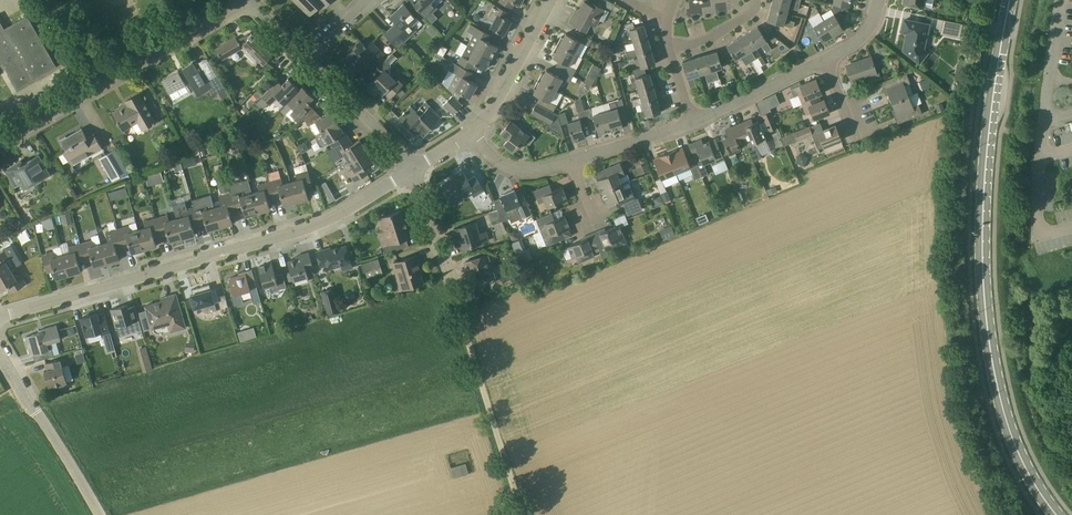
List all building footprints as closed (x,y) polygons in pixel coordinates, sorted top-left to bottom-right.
[(303,6),(302,8),(309,15),(320,4),(324,8),(331,0),(297,0),(303,6)] [(427,19),(439,8),(436,6),(442,0),(409,0),(427,19)] [(498,1),(511,8),(514,2),(520,5),(523,0),(499,0),(498,1)] [(609,8),(610,5),(612,3),(607,0),(603,0),(601,4),(609,8)] [(726,0),(688,0),(689,19),(727,16),(726,0)] [(799,4),(784,0),(773,0),(770,9),(787,13),(789,7),(798,10),(799,4)] [(904,3),(924,8),(932,9),(934,0),(904,0),(904,3)] [(603,22),(609,12),(594,4),(593,6),(584,1),(577,15),(574,13),(569,22),(586,31),(590,24),(596,27),(599,20),(603,22)] [(509,12),(499,7),(491,2),(484,15),(493,20),(490,27),(504,34),(511,21),(506,18),(509,12)] [(418,20),(411,12),(403,4),(391,15),(397,22),(391,28),(401,39),(404,42),(417,30),(413,25),(418,20)] [(835,15),(848,7),(834,4),(831,11),(831,10),(822,15),(825,20),(824,20),(833,35),(843,29),(835,15)] [(786,19),(787,13),(770,9),(767,21),(793,28),(795,22),(786,19)] [(822,42),(833,35),(824,20),(823,20),(819,13),(808,19),(811,23),(805,26),(807,30),(814,43),(821,39),(822,42)] [(3,63),(17,88),(56,66),(27,16),(8,26),(9,27),(5,30),(0,22),(0,65),(3,63)] [(930,25),(915,22),(904,20),(902,32),(907,33),(903,50),(920,63),(929,52),(924,49),(930,25)] [(962,24),(962,23),(943,20),(940,34),(960,38),(962,24)] [(645,29),(644,25),(634,28),(633,22),(625,24),(627,30),(629,29),(633,42),(650,37),(648,28),(645,29)] [(962,24),(960,38),(961,36),(969,38),(972,25),(962,23),(962,24)] [(498,46),(492,43),(495,37),(471,24),(467,30),(480,37),(474,48),(491,58),(498,46)] [(772,49),(763,36),(758,26),(747,33),(756,48),(761,44),(766,52),(772,49)] [(385,34),(395,45),(401,39),(391,28),(385,34)] [(589,44),(592,39),(575,30),(572,36),(566,33),(563,37),(561,37),(557,44),(574,53),(582,42),(588,45),(588,46),(589,44)] [(254,38),(256,36),(252,32),(248,36),(247,36),(238,41),(236,37),(215,49),(221,60),(243,48),(242,48),(244,47),(248,51),(246,54),(254,62),(256,59),(263,66),(272,56),(254,38)] [(751,51),(756,48),(747,33),(737,39),(751,62),(756,58),(751,51)] [(637,55),(654,50),(654,49),(651,50),(648,38),(650,37),(633,42),(635,49),(626,51),(628,57),(637,54),(637,55)] [(398,41),(395,45),(398,48),(404,42),(401,39),(398,41)] [(746,65),(751,62),(737,39),(726,45),(736,60),(741,57),(746,65)] [(360,68),(373,56),(377,61),(385,54),(372,41),(366,47),(360,41),(354,47),(355,48),(348,55),(342,61),(349,68),(355,63),(360,68)] [(582,58),(574,53),(557,44),(553,52),(555,53),(553,57),(559,60),(556,67),(573,76),(573,75),(576,69),(582,58)] [(491,58),(474,48),(469,45),(463,56),(461,55),(457,62),(472,70),(475,64),(485,69),(491,58)] [(644,67),(654,64),(655,63),(654,59),(657,58),(654,50),(637,55),(641,67),(632,70),(634,74),(645,70),(644,67)] [(722,68),(720,62),(717,51),(705,55),(713,80),(718,79),(716,70),(722,68)] [(708,82),(713,80),(705,55),(694,58),(699,75),(705,73),(708,82)] [(877,73),(875,68),(871,57),(848,66),(853,81),(867,76),(869,83),(881,79),(879,72),(877,73)] [(693,77),(699,75),(694,58),(682,62),(690,88),(696,86),(693,77)] [(390,98),(398,90),(406,81),(400,75),(396,79),(390,74),(391,64),(385,59),(376,68),(380,73),(368,87),(375,94),(379,90),(383,94),(384,92),(390,98)] [(192,62),(161,80),(169,94),(190,81),(198,95),(210,88),(213,94),(218,91),(223,99),(230,95),(217,74),(206,81),(199,68),(196,69),(192,62)] [(470,98),(477,84),(469,80),(473,73),(459,65),(453,62),(449,70),(456,73),(448,89),(458,100),(462,93),(470,98)] [(602,68),(604,75),(613,73),(611,66),(602,68)] [(577,78),(573,75),(573,76),(556,67),(553,73),(546,69),(544,74),(542,73),(538,80),(556,90),(556,89),(562,78),(569,82),(570,80),(575,82),(577,78)] [(649,73),(646,74),(645,70),(634,74),(639,90),(656,85),(653,77),(651,77),(649,73)] [(892,103),(909,96),(905,85),(910,83),(906,74),(897,78),(897,77),(889,80),(881,84),(885,95),(888,94),(892,103)] [(594,81),(586,77),(584,81),(592,86),(594,81)] [(288,102),(299,89),(288,78),(277,90),(272,85),(261,96),(262,97),(268,103),(275,96),(285,105),(287,102),(288,102)] [(801,101),(818,94),(822,93),(816,79),(801,85),(799,82),(798,82),(789,87),(793,97),(798,95),(801,101)] [(563,93),(556,89),(556,90),(538,80),(534,88),(536,89),(533,93),(543,99),(540,105),(556,114),(557,113),(561,111),(561,110),(556,105),(563,93)] [(642,103),(660,98),(659,98),(657,98),(653,86),(656,86),(656,85),(639,90),(641,97),(632,100),(634,105),(642,103)] [(316,112),(308,104),(314,98),(302,86),(299,89),(288,102),(287,102),(292,107),(286,113),(293,120),(295,118),(299,122),(303,120),(316,112)] [(253,95),(255,97),(257,99),(257,100),(262,95),(258,90),(253,95)] [(897,124),(923,114),(919,104),(922,103),(918,92),(909,96),(892,103),(895,112),(893,113),(897,124)] [(137,122),(142,130),(156,123),(139,93),(126,101),(127,104),(113,112),(118,120),(117,121),(122,131),(124,130),(137,122)] [(765,98),(768,103),(770,108),(779,104),(775,94),(765,98)] [(824,99),(820,100),(818,94),(801,101),(806,114),(811,113),(814,119),(830,113),(824,99)] [(453,114),(457,110),(462,105),(453,95),(443,105),(453,114)] [(877,95),(869,97),(871,106),(879,104),(877,95)] [(262,97),(256,103),(262,109),(268,103),(262,97)] [(573,141),(585,138),(582,127),(589,125),(584,110),(582,102),(581,102),(580,98),(575,102),(577,110),(577,112),(578,115),(572,117),(574,121),(567,123),(573,141)] [(623,126),(629,124),(622,98),(608,103),(610,109),(605,111),(611,130),(623,126)] [(644,110),(638,112),(640,118),(661,112),(660,107),(662,107),(660,98),(642,103),(644,110)] [(935,106),(938,112),(946,109),(942,102),(935,106)] [(557,114),(556,114),(540,105),(537,103),(531,114),(550,124),(548,128),(558,133),(563,133),(557,114)] [(442,117),(430,106),(425,112),(420,107),(416,111),(411,105),(398,117),(408,127),(408,128),(409,128),(416,135),(418,133),(422,133),(424,135),(431,128),(432,128),(432,127),(442,117)] [(611,130),(605,111),(593,115),(591,108),(584,110),(589,125),(595,123),(598,134),(611,130)] [(322,132),(337,122),(330,110),(321,116),(316,112),(303,120),(305,119),(308,126),(316,121),(322,131),(315,135),(322,132)] [(777,128),(774,122),(770,111),(762,115),(765,122),(769,130),(769,132),(777,128)] [(767,143),(763,133),(760,124),(758,121),(753,123),(751,119),(744,122),(745,124),(739,127),(746,143),(752,141),(759,156),(769,152),(766,143),(767,143)] [(511,120),(506,126),(500,134),(507,139),(503,144),(513,152),(517,147),(519,148),(528,138),(530,139),(533,135),(523,127),(522,129),(511,120)] [(641,122),(643,129),(650,127),(648,120),(641,122)] [(333,148),(349,138),(345,140),(342,134),(344,133),(343,130),(344,129),(342,130),(337,122),(322,132),(315,135),(317,138),(316,138),(320,145),(321,144),(322,147),(330,143),(333,148)] [(763,133),(769,130),(765,122),(760,124),(763,133)] [(818,149),(831,144),(841,140),(835,125),(813,134),(813,136),(818,149)] [(813,136),(813,134),(809,126),(782,137),(785,146),(798,141),(798,142),(813,136)] [(746,143),(739,127),(733,130),(732,127),(725,130),(726,134),(721,136),(730,158),(737,155),(735,151),(741,149),(740,146),(746,143)] [(102,148),(99,143),(94,133),(87,137),(82,128),(67,136),(66,135),(60,139),(66,149),(63,151),(65,153),(59,156),(63,163),(69,160),(72,165),(102,148)] [(231,146),(238,144),(235,136),(229,138),(231,146)] [(349,162),(366,151),(360,140),(349,146),(346,140),(349,138),(333,148),(340,158),(345,155),(349,162)] [(696,164),(702,177),(707,174),(703,164),(711,161),(712,165),(725,160),(716,138),(715,139),(716,141),(710,143),(709,141),(703,144),(702,139),(694,142),(697,151),(693,153),(692,152),(696,164)] [(115,149),(99,158),(112,181),(128,172),(115,149)] [(690,166),(688,160),(683,150),(678,152),(677,149),(668,153),(676,174),(690,168),(694,180),(702,177),(696,164),(690,166)] [(363,168),(373,162),(366,151),(349,162),(353,168),(348,171),(354,182),(367,174),(363,168)] [(663,179),(676,174),(668,153),(659,157),(660,159),(654,162),(661,179),(662,179),(663,179)] [(6,170),(15,187),(22,183),(25,189),(51,175),(39,155),(22,164),(20,162),(6,170)] [(173,164),(175,171),(183,169),(180,162),(173,164)] [(625,175),(624,173),(620,163),(604,169),(607,176),(597,180),(602,192),(631,180),(628,174),(625,175)] [(647,164),(647,163),(637,167),(637,168),(640,175),(650,171),(647,164)] [(278,170),(268,173),(270,179),(280,176),(278,170)] [(308,198),(305,187),(311,185),(308,170),(296,173),(297,179),(290,181),(296,202),(308,198)] [(484,191),(482,187),(475,176),(468,180),(462,170),(455,174),(456,176),(442,184),(446,190),(445,193),(448,198),(451,198),(455,204),(472,193),(475,197),(484,191)] [(217,180),(221,195),(230,192),(226,178),(217,180)] [(283,205),(296,202),(290,181),(283,183),(281,178),(269,181),(273,196),(280,194),(283,205)] [(667,191),(663,179),(662,179),(661,179),(655,181),(660,194),(661,193),(667,191)] [(258,213),(252,192),(249,180),(229,185),(231,192),(235,209),(242,207),(245,216),(258,213)] [(617,200),(620,207),(636,200),(631,189),(633,188),(631,180),(602,192),(607,204),(617,200)] [(267,198),(273,196),(269,181),(257,185),(259,190),(252,192),(258,213),(270,209),(267,198)] [(548,207),(557,203),(567,199),(562,187),(552,191),(550,185),(534,191),(540,205),(546,202),(548,207)] [(532,214),(527,203),(521,188),(515,191),(514,190),(500,196),(499,198),(494,200),(497,210),(500,221),(510,219),(511,222),(532,214)] [(110,200),(117,198),(115,190),(108,192),(110,200)] [(670,199),(667,191),(661,193),(664,202),(670,199)] [(229,211),(235,209),(231,192),(230,192),(221,195),(219,195),(222,205),(215,207),(220,227),(233,223),(229,211)] [(335,199),(332,193),(325,197),(329,203),(335,199)] [(657,206),(664,203),(661,196),(654,198),(657,206)] [(194,207),(187,209),(185,203),(173,206),(176,218),(182,238),(195,234),(191,224),(198,222),(194,207)] [(220,227),(215,207),(208,209),(206,203),(194,207),(198,222),(204,220),(208,231),(220,227)] [(488,212),(492,224),(500,221),(497,210),(488,212)] [(60,213),(62,221),(71,219),(70,211),(60,213)] [(408,225),(405,226),(400,211),(379,218),(384,231),(379,233),(385,253),(409,246),(406,239),(412,237),(408,225)] [(698,224),(698,225),(709,221),(706,213),(695,218),(696,220),(698,224)] [(182,238),(176,218),(169,220),(167,214),(155,217),(159,233),(166,231),(170,242),(182,238)] [(570,227),(565,215),(555,219),(552,214),(538,220),(543,232),(548,230),(550,235),(570,227)] [(153,235),(159,233),(155,217),(144,221),(146,227),(138,229),(144,249),(157,246),(153,235)] [(463,248),(489,240),(487,230),(480,233),(476,222),(454,229),(456,237),(460,236),(463,248)] [(138,229),(131,231),(129,225),(117,229),(122,246),(128,244),(131,253),(144,249),(138,229)] [(624,236),(623,235),(619,225),(603,232),(602,230),(592,233),(599,250),(606,248),(607,251),(624,245),(621,237),(624,236)] [(675,234),(671,225),(663,228),(663,229),(660,230),(663,239),(675,234)] [(115,248),(122,246),(117,229),(106,232),(108,241),(101,243),(107,264),(119,260),(115,248)] [(512,242),(520,239),(518,233),(514,231),(509,233),(512,242)] [(594,253),(599,250),(592,233),(583,237),(584,239),(568,246),(572,257),(577,256),(579,263),(595,256),(594,253)] [(107,264),(101,243),(94,245),(92,239),(80,243),(79,240),(80,243),(84,259),(91,257),(94,267),(107,264)] [(516,252),(525,249),(523,242),(513,246),(516,252)] [(77,261),(84,259),(80,243),(76,244),(68,247),(69,252),(63,254),(68,275),(81,271),(77,261)] [(353,269),(349,256),(346,246),(327,251),(327,249),(316,252),(321,267),(327,265),(328,269),(341,265),(343,271),(353,269)] [(12,269),(8,263),(13,259),(6,249),(0,253),(0,276),(12,269)] [(68,275),(63,254),(56,256),(54,250),(42,254),(46,269),(53,267),(56,278),(68,275)] [(314,270),(312,263),(309,252),(298,255),(299,258),(288,261),(291,271),(287,272),(289,281),(294,280),(294,281),(309,277),(307,272),(314,270)] [(520,263),(531,259),(529,253),(518,257),(520,263)] [(472,285),(477,284),(480,283),(485,281),(496,278),(489,254),(465,261),(469,274),(468,275),(472,285)] [(399,290),(412,286),(423,283),(418,267),(421,266),(418,255),(392,263),(397,279),(396,279),(399,290)] [(365,271),(381,266),(378,258),(376,259),(363,263),(361,263),(363,272),(365,271)] [(287,287),(286,284),(283,273),(275,275),(272,263),(258,267),(265,289),(273,286),(274,291),(287,287)] [(26,284),(20,273),(16,276),(12,269),(0,276),(0,291),(10,285),(14,291),(26,284)] [(254,303),(261,301),(252,269),(244,271),(245,274),(228,279),(231,287),(229,287),(234,305),(244,303),(241,293),(250,290),(254,303)] [(216,292),(211,289),(209,284),(191,289),(193,294),(190,295),(194,309),(201,307),(201,309),(203,310),(205,312),(207,312),(209,312),(215,310),(217,309),(213,298),(216,292)] [(340,311),(333,288),(321,291),(327,316),(340,311)] [(186,328),(179,304),(176,294),(167,296),(168,299),(145,306),(152,329),(168,325),(170,333),(186,328)] [(224,295),(218,297),(222,311),(229,309),(224,295)] [(139,320),(135,306),(128,308),(127,304),(110,309),(116,327),(120,326),(121,332),(136,328),(134,322),(139,320)] [(110,332),(108,323),(105,313),(91,316),(91,315),(81,318),(86,337),(102,332),(103,334),(110,332)] [(61,340),(59,336),(56,325),(42,329),(43,332),(25,336),(31,355),(33,354),(35,361),(44,359),(53,356),(49,343),(61,340)] [(241,341),(249,339),(246,330),(238,332),(241,341)] [(113,342),(106,344),(108,352),(115,350),(113,342)] [(139,356),(148,353),(146,346),(139,348),(137,349),(139,356)] [(83,353),(75,355),(77,364),(85,361),(83,353)] [(47,377),(46,377),(49,387),(57,385),(60,387),(66,386),(65,383),(67,383),(67,381),(62,366),(67,365),(65,357),(45,363),(47,370),(46,370),(47,377)]
